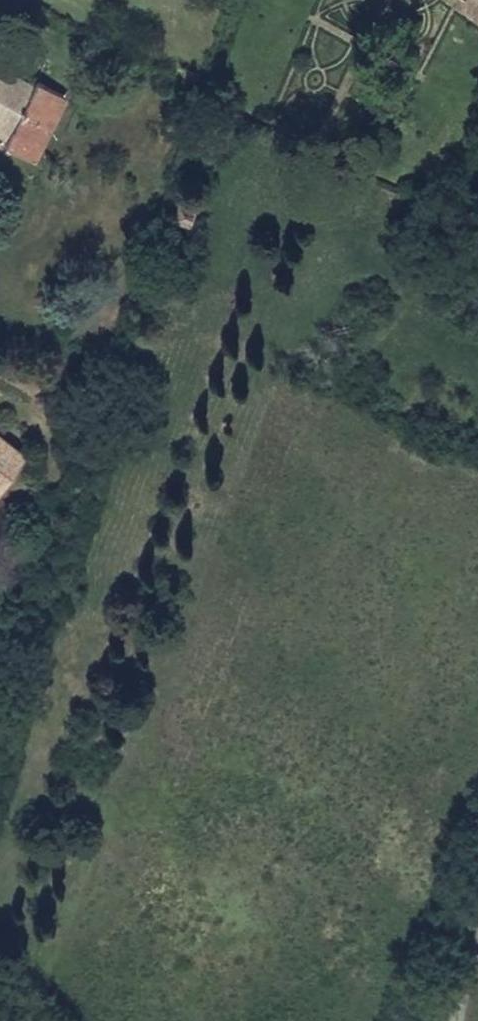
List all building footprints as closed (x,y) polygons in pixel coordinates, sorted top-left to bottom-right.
[(58,85),(32,72),(26,84),(11,76),(9,79),(0,74),(0,129),(1,129),(0,131),(0,135),(25,148),(58,85)] [(20,458),(0,442),(0,484),(20,458)]
